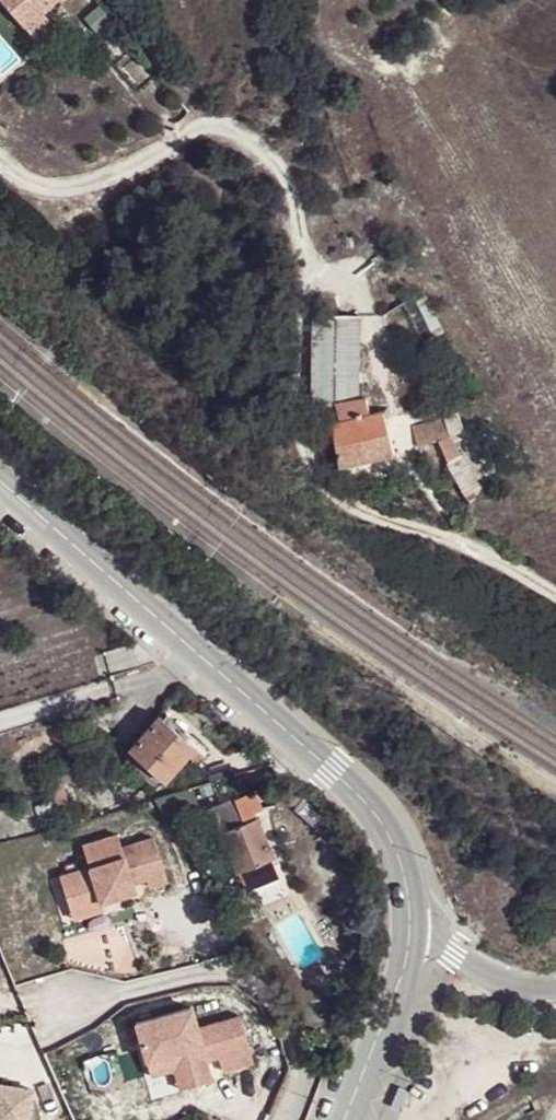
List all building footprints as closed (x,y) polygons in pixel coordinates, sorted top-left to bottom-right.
[(43,12),(32,0),(0,0),(0,1),(31,41),(51,25),(43,12)] [(43,12),(56,0),(32,0),(43,12)] [(436,334),(446,329),(426,292),(415,297),(436,334)] [(338,401),(361,400),(359,313),(315,314),(314,408),(338,401)] [(370,416),(369,400),(361,400),(338,401),(340,423),(334,425),(341,464),(397,453),(383,412),(370,416)] [(471,504),(482,490),(455,438),(465,432),(456,413),(432,423),(437,443),(471,504)] [(420,449),(437,443),(432,423),(414,429),(420,449)] [(192,693),(184,686),(172,698),(181,706),(192,693)] [(168,714),(164,717),(195,745),(199,742),(168,714)] [(161,715),(130,749),(163,777),(164,779),(188,753),(199,763),(206,755),(195,745),(164,717),(161,715)] [(163,777),(130,749),(126,761),(155,785),(163,777)] [(247,817),(238,797),(215,807),(225,832),(245,824),(243,819),(247,817)] [(245,824),(225,832),(240,870),(272,857),(259,821),(253,822),(250,817),(247,817),(243,819),(245,824)] [(116,833),(78,844),(84,867),(58,874),(69,915),(167,888),(153,836),(119,845),(116,833)] [(281,876),(272,857),(240,870),(247,888),(281,876)] [(130,1023),(150,1098),(217,1081),(216,1075),(253,1065),(240,1015),(196,1026),(191,1007),(130,1023)] [(9,1110),(8,1119),(45,1119),(34,1086),(13,1083),(12,1087),(0,1085),(0,1109),(9,1110)] [(400,1089),(394,1107),(404,1110),(410,1092),(400,1089)] [(0,1116),(0,1119),(8,1119),(9,1110),(0,1116)]
